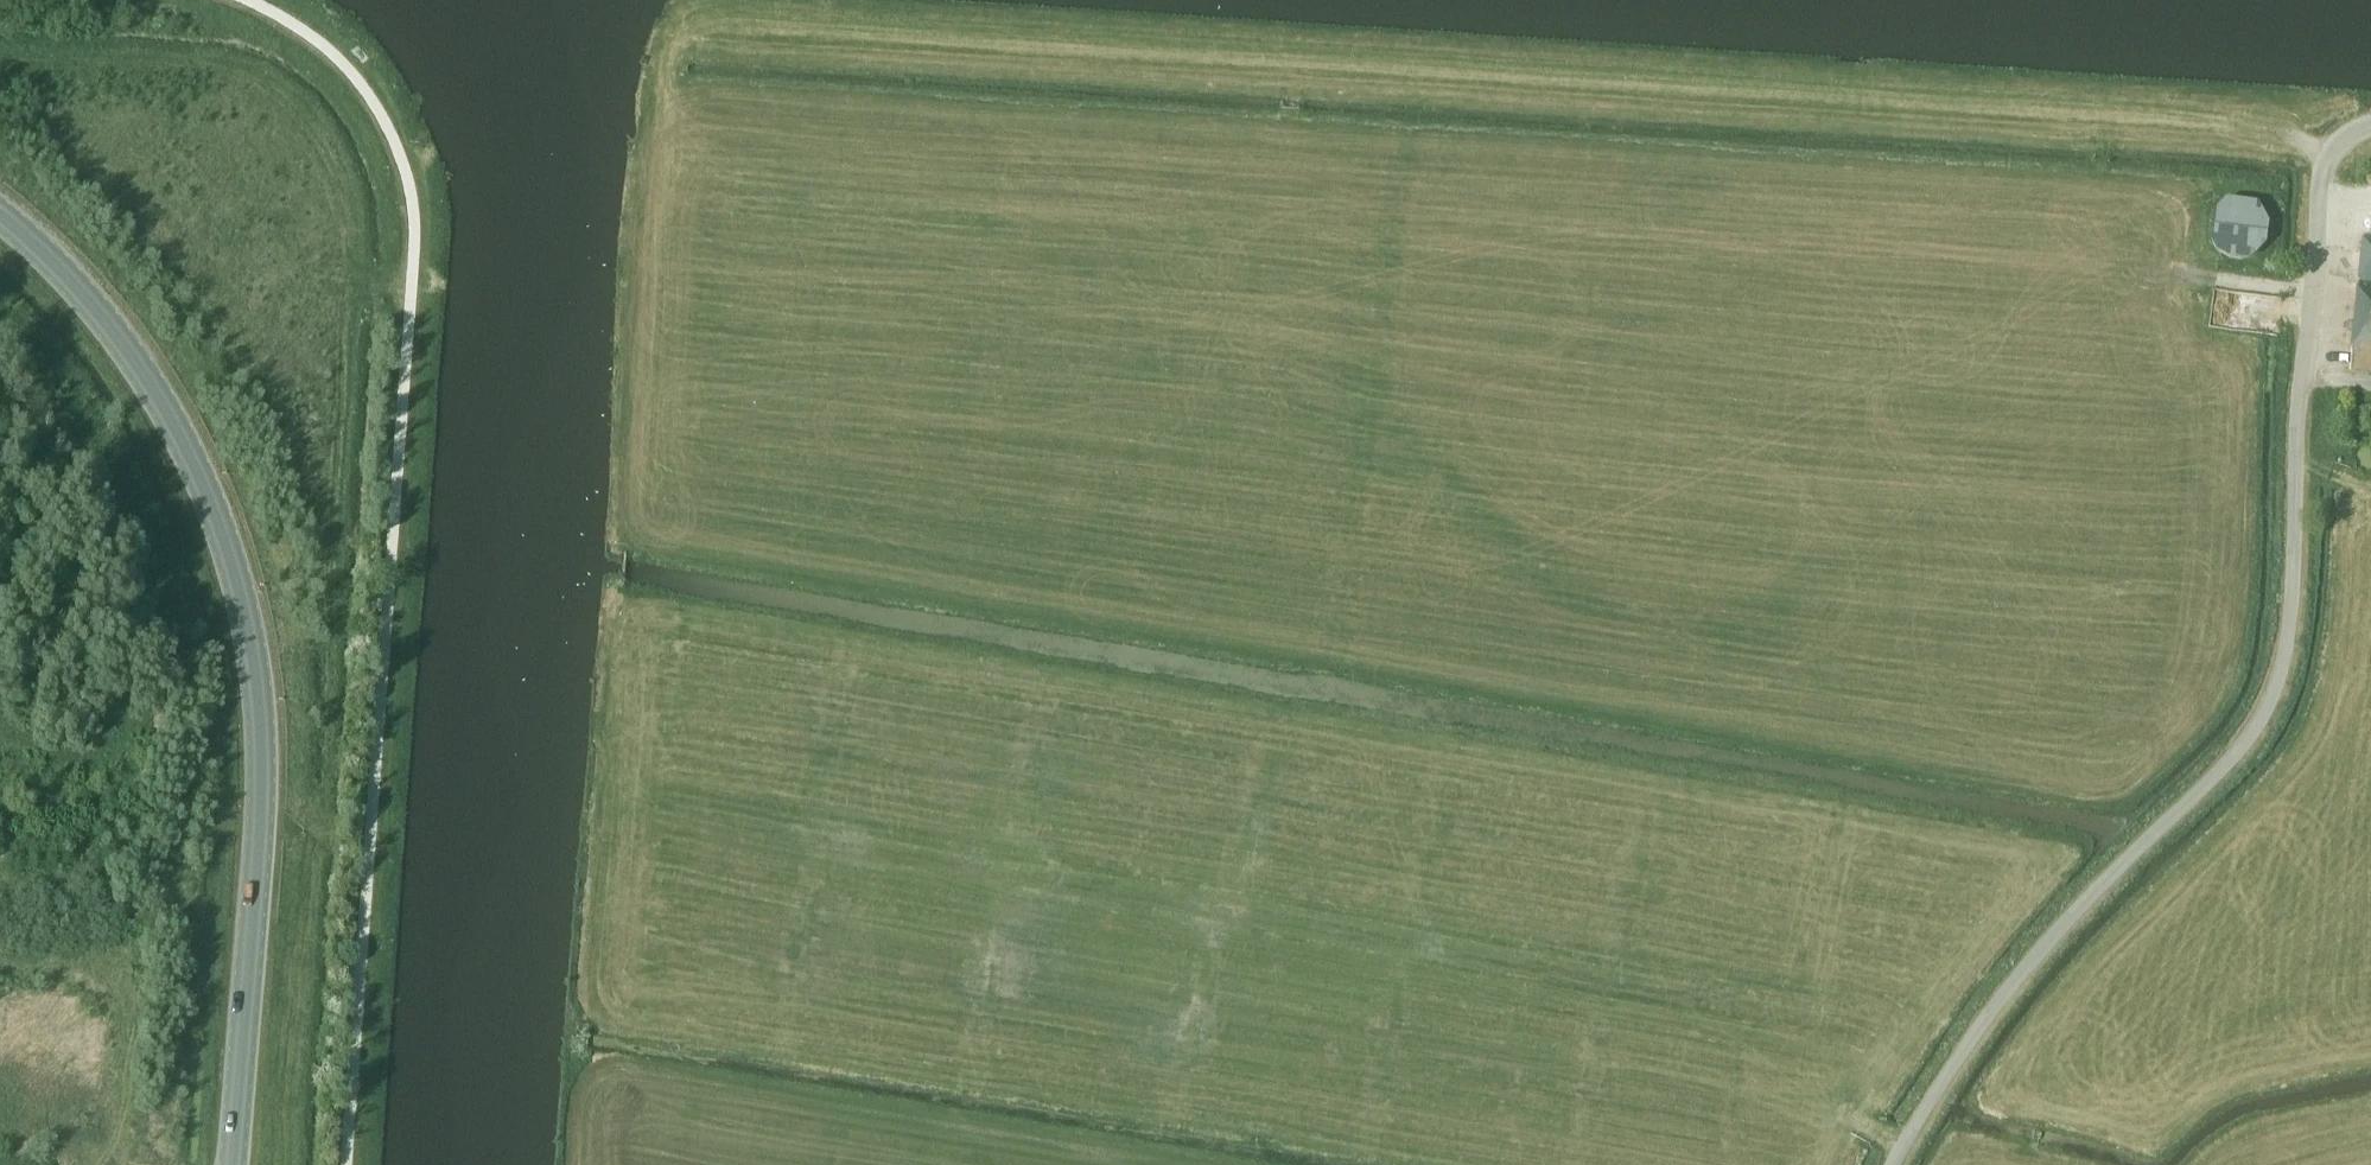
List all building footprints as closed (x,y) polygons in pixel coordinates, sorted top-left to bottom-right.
[(2227,199),(2210,215),(2208,238),(2212,245),(2217,252),(2225,258),(2250,260),(2267,245),(2270,223),(2259,203),(2227,199)] [(2362,239),(2351,373),(2370,375),(2370,239),(2362,239)]
